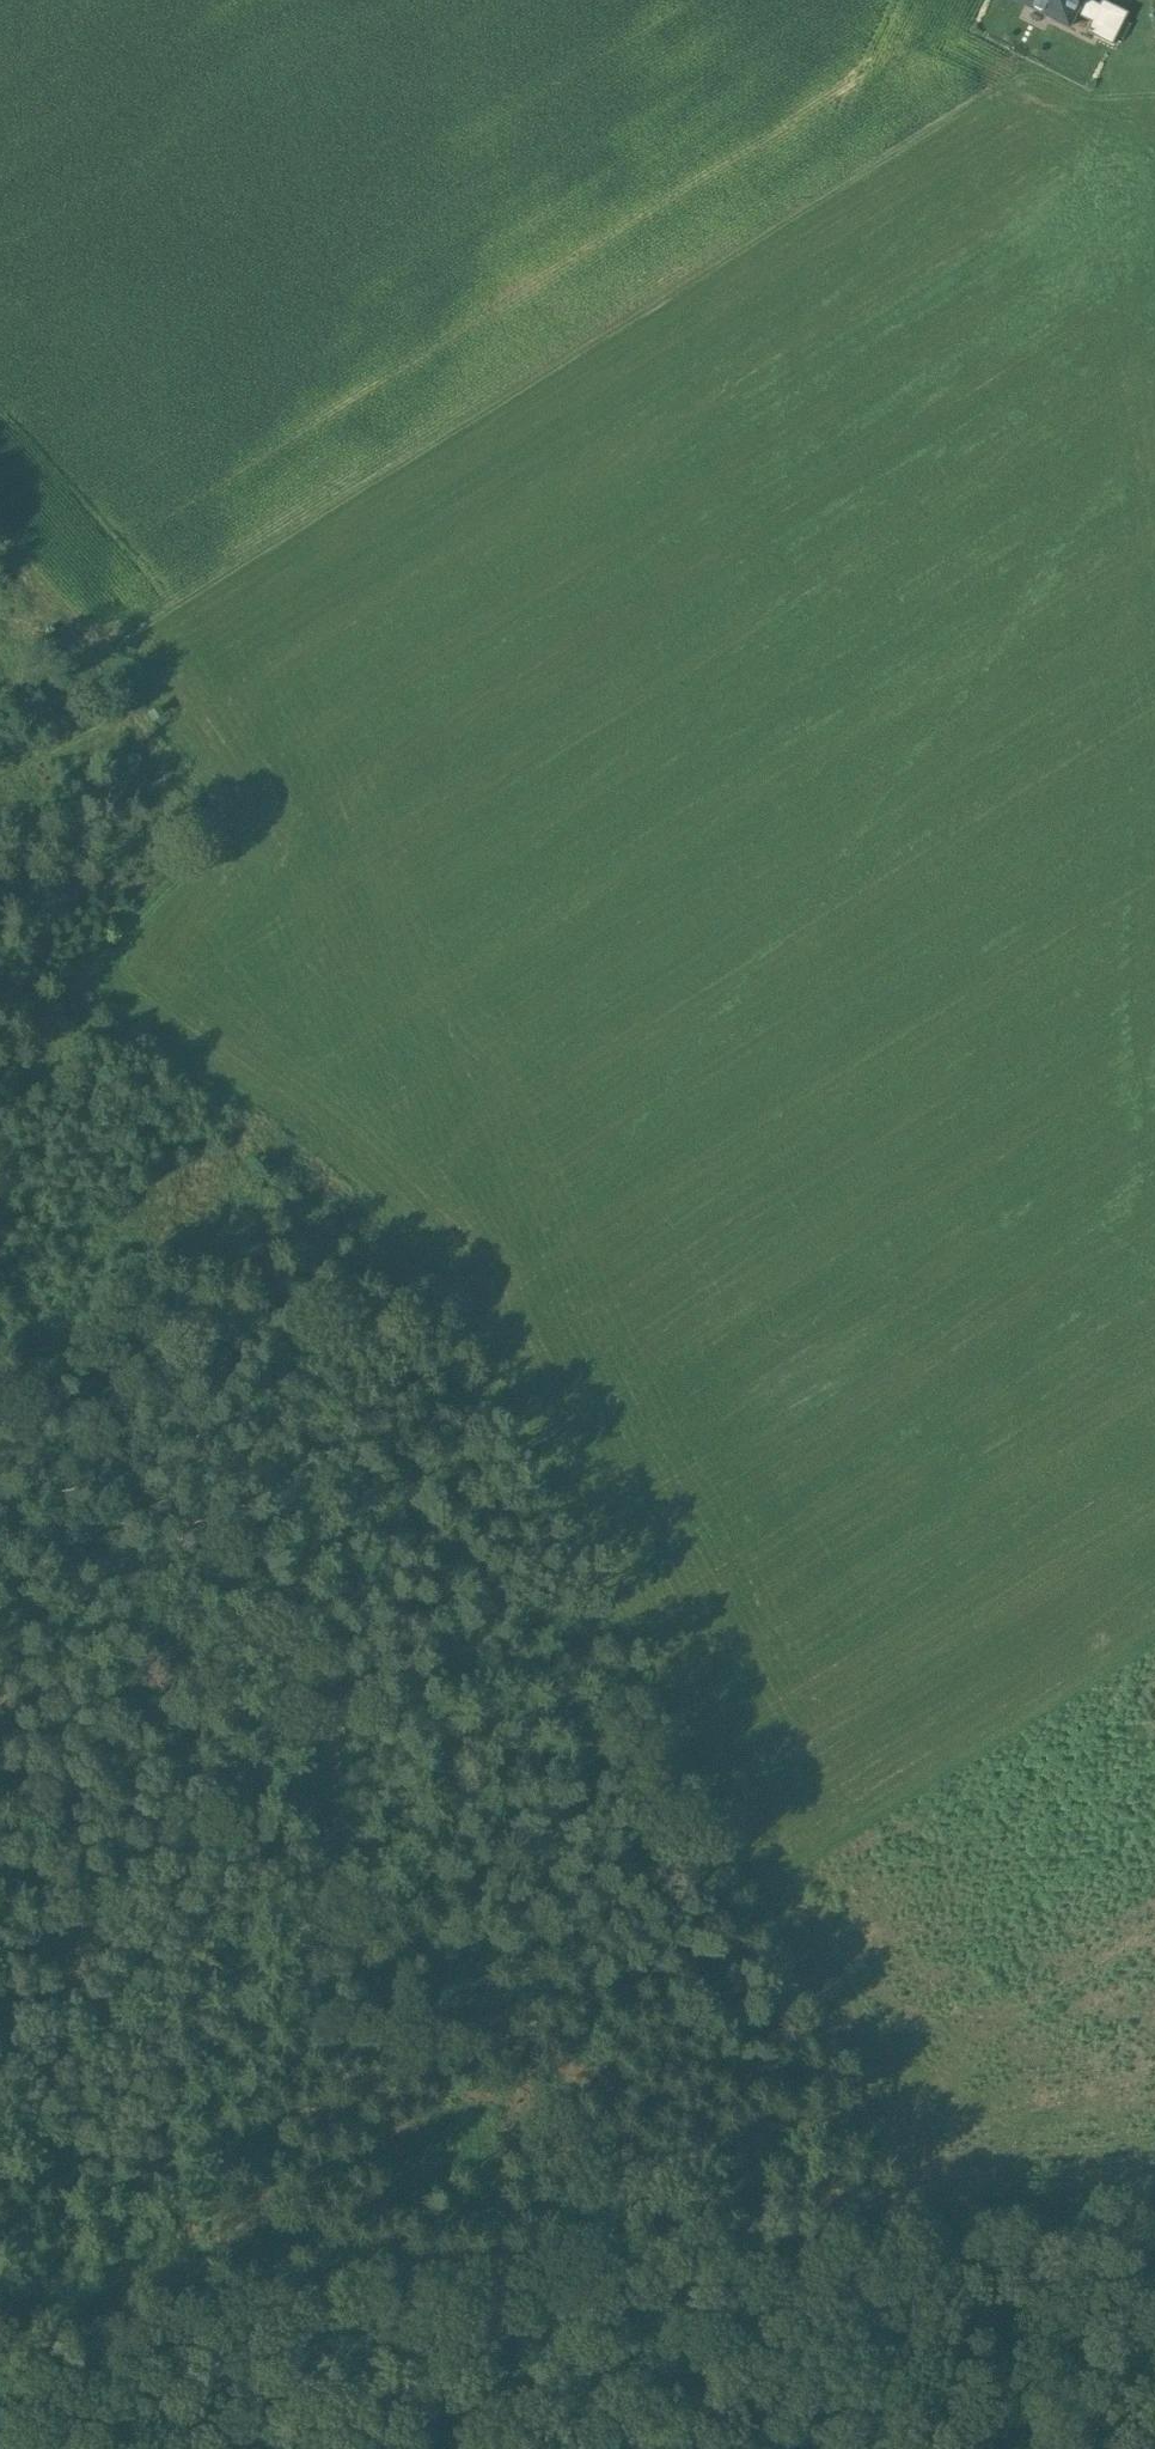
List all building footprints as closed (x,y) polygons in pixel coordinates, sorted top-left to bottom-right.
[(1071,25),(1078,10),(1083,0),(1018,0),(1071,25)] [(1078,10),(1098,19),(1092,33),(1114,43),(1131,5),(1120,0),(1083,0),(1078,10)]
